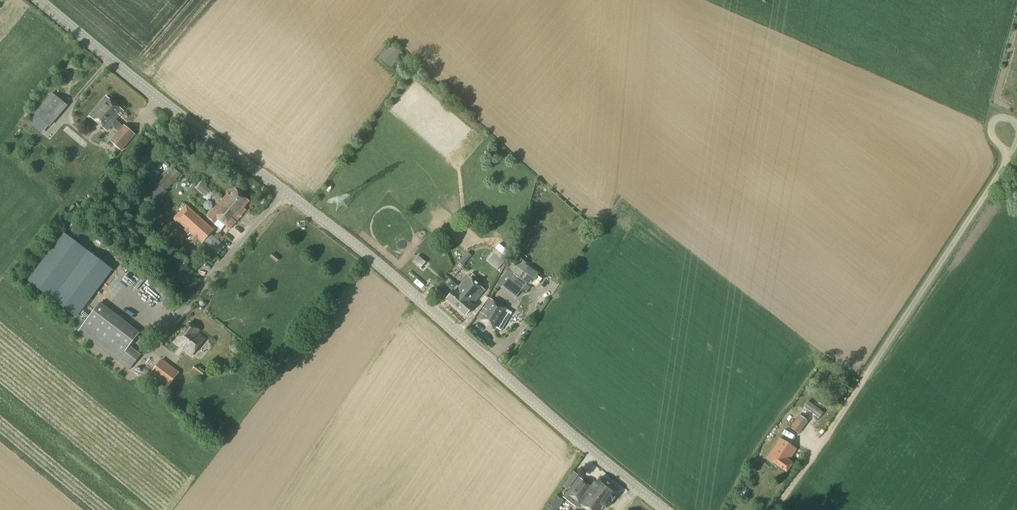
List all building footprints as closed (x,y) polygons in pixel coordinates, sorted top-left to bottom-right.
[(392,43),(379,57),(391,68),(404,54),(392,43)] [(50,127),(67,105),(52,93),(34,114),(50,127)] [(118,132),(123,126),(116,120),(123,111),(106,97),(89,116),(107,131),(113,124),(114,125),(114,129),(118,132)] [(118,132),(110,141),(121,151),(135,135),(124,125),(123,126),(118,132)] [(158,184),(159,185),(166,191),(181,174),(174,167),(158,184)] [(196,189),(205,196),(210,191),(201,183),(196,189)] [(159,185),(150,196),(158,202),(167,192),(166,191),(159,185)] [(226,195),(222,200),(232,207),(229,210),(232,212),(232,213),(234,215),(234,214),(237,217),(235,219),(238,221),(246,211),(244,209),(249,202),(234,190),(229,197),(226,195)] [(230,230),(238,221),(235,219),(237,217),(234,214),(234,215),(232,213),(232,212),(229,210),(232,207),(222,200),(207,218),(215,224),(218,220),(230,230)] [(203,242),(210,233),(213,230),(186,206),(176,217),(203,242)] [(112,270),(64,233),(28,281),(76,318),(112,270)] [(210,233),(203,242),(214,252),(218,248),(221,251),(225,247),(210,233)] [(470,256),(466,253),(458,262),(462,265),(470,256)] [(426,263),(418,256),(413,261),(421,268),(426,263)] [(498,258),(491,266),(497,271),(504,263),(498,258)] [(456,307),(466,315),(473,307),(472,306),(485,291),(476,284),(468,276),(455,291),(454,290),(447,299),(456,307)] [(496,285),(501,288),(501,289),(515,300),(522,289),(508,278),(507,280),(503,277),(496,285)] [(143,278),(135,287),(145,294),(152,284),(143,278)] [(199,302),(199,303),(199,304),(199,305),(200,306),(201,307),(202,307),(203,307),(204,307),(205,306),(206,305),(206,304),(207,303),(207,302),(206,302),(206,301),(206,300),(205,300),(204,300),(204,299),(203,299),(202,299),(201,299),(201,300),(200,300),(199,301),(199,302)] [(507,311),(489,300),(477,319),(495,331),(507,311)] [(99,304),(78,332),(129,371),(141,355),(130,346),(139,335),(99,304)] [(174,342),(192,356),(205,339),(197,333),(199,331),(189,323),(174,342)] [(161,359),(150,374),(145,380),(163,394),(169,387),(179,373),(161,359)] [(810,402),(799,415),(789,427),(798,435),(819,409),(810,402)] [(792,463),(789,461),(796,450),(780,439),(767,458),(786,472),(792,463)] [(578,509),(581,504),(589,494),(590,495),(593,491),(597,494),(601,488),(596,484),(594,482),(591,487),(579,478),(574,484),(568,479),(563,486),(569,490),(563,498),(578,509)] [(596,484),(601,488),(597,494),(593,491),(590,495),(589,494),(581,504),(588,509),(602,509),(601,509),(603,507),(606,509),(619,492),(601,478),(596,484)] [(547,509),(555,509),(562,501),(556,496),(546,509),(547,509)]
